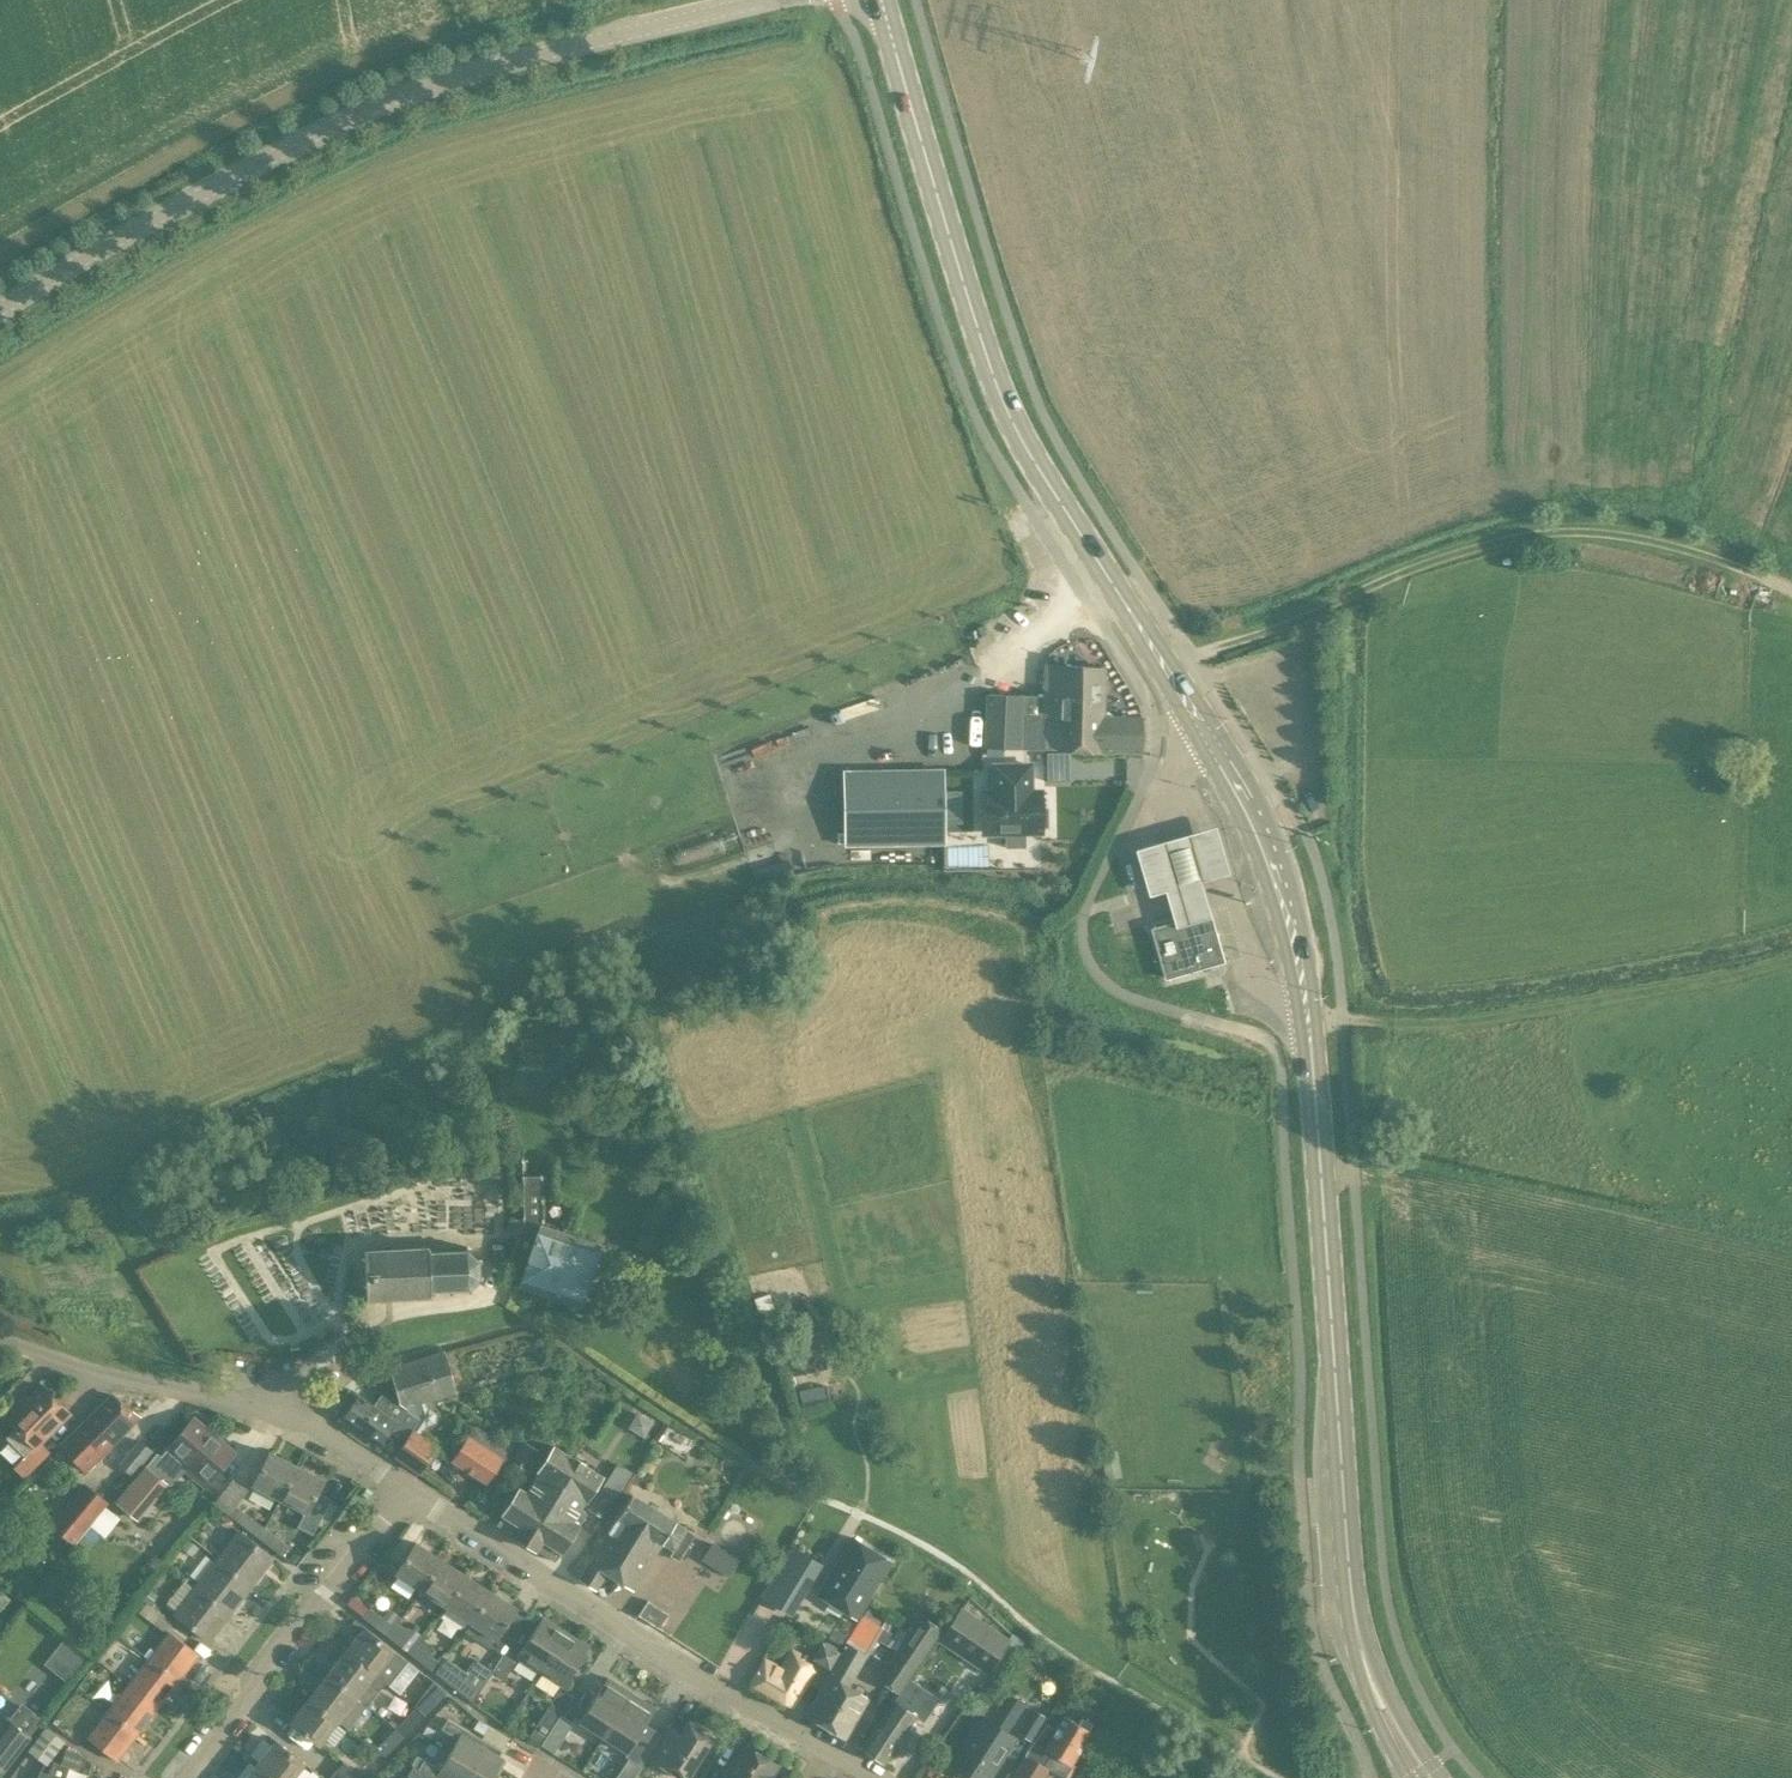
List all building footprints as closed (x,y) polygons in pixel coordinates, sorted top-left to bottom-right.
[(987,691),(983,743),(1146,753),(1146,713),(1105,712),(1106,662),(1043,661),(1042,692),(987,691)] [(978,788),(980,832),(1045,833),(1045,826),(1048,826),(1048,805),(1044,805),(1044,785),(1032,785),(1033,759),(991,758),(992,784),(978,785),(978,788)] [(943,842),(941,770),(843,771),(845,845),(943,842)] [(1228,872),(1216,826),(1139,846),(1151,893),(1169,888),(1178,923),(1211,915),(1201,879),(1228,872)] [(1140,924),(1167,918),(1161,893),(1134,900),(1140,924)] [(1178,923),(1152,930),(1166,980),(1225,964),(1216,935),(1211,915),(1178,923)] [(597,1242),(540,1224),(540,1175),(523,1177),(524,1222),(511,1217),(505,1233),(517,1238),(509,1262),(526,1266),(519,1287),(576,1307),(597,1242)] [(481,1263),(481,1260),(477,1262),(465,1253),(429,1254),(429,1249),(365,1251),(366,1258),(362,1258),(362,1260),(366,1260),(366,1284),(363,1284),(363,1288),(366,1288),(366,1297),(372,1297),(433,1295),(433,1290),(448,1289),(448,1294),(451,1294),(451,1289),(466,1289),(468,1293),(470,1292),(469,1287),(476,1279),(481,1281),(482,1278),(477,1276),(477,1264),(481,1263)] [(405,1411),(417,1421),(403,1441),(393,1457),(418,1475),(438,1446),(420,1433),(424,1427),(434,1422),(436,1413),(428,1408),(427,1408),(425,1401),(454,1393),(442,1352),(442,1351),(390,1366),(401,1406),(404,1408),(406,1407),(405,1411)] [(836,1383),(797,1388),(800,1413),(839,1409),(836,1383)] [(49,1453),(40,1444),(71,1413),(42,1384),(7,1418),(16,1427),(5,1439),(24,1457),(14,1467),(24,1477),(49,1453)] [(358,1396),(341,1420),(377,1445),(388,1430),(403,1441),(417,1421),(405,1411),(381,1394),(380,1395),(368,1386),(360,1397),(358,1396)] [(85,1473),(108,1449),(138,1416),(111,1396),(82,1426),(80,1425),(58,1447),(85,1473)] [(235,1449),(195,1415),(167,1448),(168,1448),(161,1456),(156,1453),(145,1466),(116,1501),(139,1520),(167,1485),(173,1484),(188,1466),(185,1463),(191,1456),(213,1475),(235,1449)] [(486,1485),(503,1458),(468,1435),(450,1461),(486,1485)] [(133,1476),(155,1451),(140,1439),(119,1465),(133,1476)] [(540,1451),(522,1440),(510,1461),(527,1472),(540,1451)] [(515,1537),(526,1544),(577,1461),(553,1446),(537,1472),(538,1472),(526,1492),(518,1488),(502,1515),(496,1524),(495,1525),(515,1537)] [(252,1485),(279,1499),(296,1466),(269,1452),(252,1485)] [(555,1561),(561,1552),(562,1552),(578,1525),(571,1521),(584,1500),(586,1501),(602,1476),(577,1461),(526,1544),(535,1550),(536,1550),(554,1562),(555,1561)] [(296,1466),(279,1499),(309,1513),(305,1521),(315,1526),(330,1495),(321,1491),(326,1481),(296,1466)] [(228,1515),(256,1536),(263,1528),(236,1507),(248,1489),(232,1478),(214,1504),(229,1515),(228,1515)] [(107,1503),(83,1483),(50,1523),(74,1542),(107,1503)] [(602,1487),(588,1510),(604,1519),(618,1497),(602,1487)] [(633,1589),(661,1544),(673,1550),(670,1556),(678,1561),(694,1534),(687,1530),(688,1529),(675,1521),(631,1494),(579,1578),(578,1579),(595,1589),(606,1572),(633,1589)] [(734,1507),(726,1530),(754,1540),(762,1516),(734,1507)] [(263,1528),(256,1536),(283,1557),(290,1549),(263,1528)] [(237,1531),(217,1558),(252,1585),(272,1558),(237,1531)] [(856,1616),(889,1561),(851,1538),(818,1593),(856,1616)] [(415,1542),(395,1573),(421,1590),(441,1559),(415,1542)] [(712,1543),(701,1560),(729,1577),(739,1560),(712,1543)] [(801,1600),(822,1565),(792,1546),(770,1581),(801,1600)] [(217,1558),(196,1585),(231,1612),(252,1585),(217,1558)] [(421,1590),(445,1606),(466,1575),(441,1559),(421,1590)] [(490,1591),(466,1575),(445,1606),(470,1622),(490,1591)] [(208,1641),(231,1612),(196,1585),(186,1578),(166,1604),(176,1611),(173,1614),(208,1641)] [(491,1646),(502,1654),(503,1654),(526,1618),(514,1610),(516,1608),(490,1591),(470,1622),(495,1639),(491,1646)] [(647,1600),(638,1615),(658,1629),(667,1613),(647,1600)] [(363,1617),(387,1636),(394,1626),(384,1618),(370,1607),(363,1616),(363,1617)] [(829,1675),(806,1716),(844,1737),(867,1697),(859,1693),(859,1691),(850,1686),(866,1655),(864,1654),(872,1640),(873,1638),(895,1650),(908,1631),(896,1624),(868,1607),(863,1615),(862,1614),(846,1643),(827,1675),(829,1675)] [(998,1636),(1000,1633),(961,1607),(940,1639),(977,1664),(998,1636)] [(897,1694),(908,1679),(943,1629),(920,1614),(876,1679),(897,1694)] [(517,1657),(540,1672),(565,1632),(541,1617),(537,1625),(526,1618),(503,1654),(502,1654),(492,1670),(504,1678),(515,1662),(517,1657)] [(387,1636),(410,1655),(418,1644),(420,1641),(397,1623),(394,1626),(387,1636)] [(408,1662),(393,1650),(363,1627),(345,1651),(374,1674),(389,1685),(408,1662)] [(171,1631),(149,1659),(179,1681),(199,1653),(171,1631)] [(563,1686),(588,1647),(565,1632),(540,1672),(563,1686)] [(1010,1640),(1000,1633),(998,1636),(977,1664),(988,1672),(991,1668),(1002,1675),(1018,1652),(1007,1644),(1010,1640)] [(830,1668),(839,1652),(822,1642),(813,1659),(830,1668)] [(418,1644),(410,1655),(433,1673),(434,1672),(441,1662),(418,1644)] [(796,1661),(800,1653),(792,1649),(781,1668),(767,1660),(754,1683),(794,1705),(813,1670),(796,1661)] [(345,1651),(326,1674),(367,1706),(374,1697),(363,1688),(374,1674),(345,1651)] [(446,1656),(441,1662),(434,1672),(471,1702),(492,1670),(474,1659),(466,1671),(446,1656)] [(149,1659),(130,1685),(159,1707),(179,1681),(149,1659)] [(326,1674),(308,1697),(337,1721),(348,1730),(367,1706),(326,1674)] [(579,1721),(603,1736),(631,1693),(607,1677),(579,1721)] [(923,1690),(908,1679),(897,1694),(898,1694),(899,1695),(896,1699),(894,1702),(892,1701),(868,1737),(862,1748),(884,1763),(901,1737),(915,1717),(907,1712),(923,1690)] [(416,1706),(425,1715),(445,1693),(432,1680),(413,1703),(416,1706)] [(130,1685),(109,1711),(138,1733),(159,1707),(130,1685)] [(529,1736),(541,1744),(560,1715),(571,1698),(559,1690),(529,1736)] [(628,1752),(637,1737),(655,1709),(631,1693),(603,1736),(604,1737),(628,1752)] [(289,1721),(309,1737),(318,1744),(337,1721),(308,1697),(289,1721)] [(1018,1697),(1004,1718),(1017,1727),(1032,1705),(1018,1697)] [(33,1737),(30,1735),(43,1719),(22,1702),(9,1719),(8,1718),(0,1728),(0,1770),(5,1774),(33,1737)] [(416,1706),(394,1729),(403,1737),(425,1715),(416,1706)] [(89,1737),(88,1739),(117,1761),(138,1733),(109,1711),(89,1737)] [(573,1723),(560,1715),(541,1744),(554,1752),(573,1723)] [(1026,1754),(1050,1768),(1056,1757),(1070,1765),(1087,1737),(1091,1731),(1063,1715),(1054,1730),(1045,1725),(1026,1754)] [(975,1717),(943,1765),(965,1777),(983,1777),(1009,1738),(975,1717)] [(440,1730),(458,1739),(448,1755),(489,1777),(492,1777),(504,1759),(498,1756),(501,1751),(447,1719),(440,1730)] [(689,1723),(680,1736),(668,1729),(663,1737),(650,1757),(662,1766),(661,1766),(681,1777),(688,1777),(713,1738),(712,1737),(689,1723)] [(47,1766),(52,1760),(67,1741),(62,1737),(47,1726),(40,1737),(29,1752),(47,1766)] [(382,1759),(403,1737),(394,1729),(386,1737),(374,1750),(382,1759)] [(293,1777),(305,1764),(276,1740),(255,1766),(272,1777),(293,1777)] [(746,1746),(725,1777),(768,1777),(776,1766),(746,1746)] [(69,1768),(77,1770),(82,1755),(66,1748),(61,1763),(52,1760),(47,1774),(57,1777),(66,1777),(69,1768)] [(1051,1769),(1050,1768),(1026,1754),(1024,1753),(1010,1777),(1012,1777),(1045,1777),(1051,1769)] [(417,1767),(434,1777),(489,1777),(448,1755),(440,1769),(423,1759),(417,1767)] [(616,1777),(633,1777),(641,1767),(628,1758),(616,1777)] [(335,1771),(343,1777),(364,1777),(343,1762),(335,1771)] [(417,1767),(413,1765),(406,1776),(410,1777),(434,1777),(417,1767)] [(255,1766),(246,1777),(272,1777),(255,1766)]
